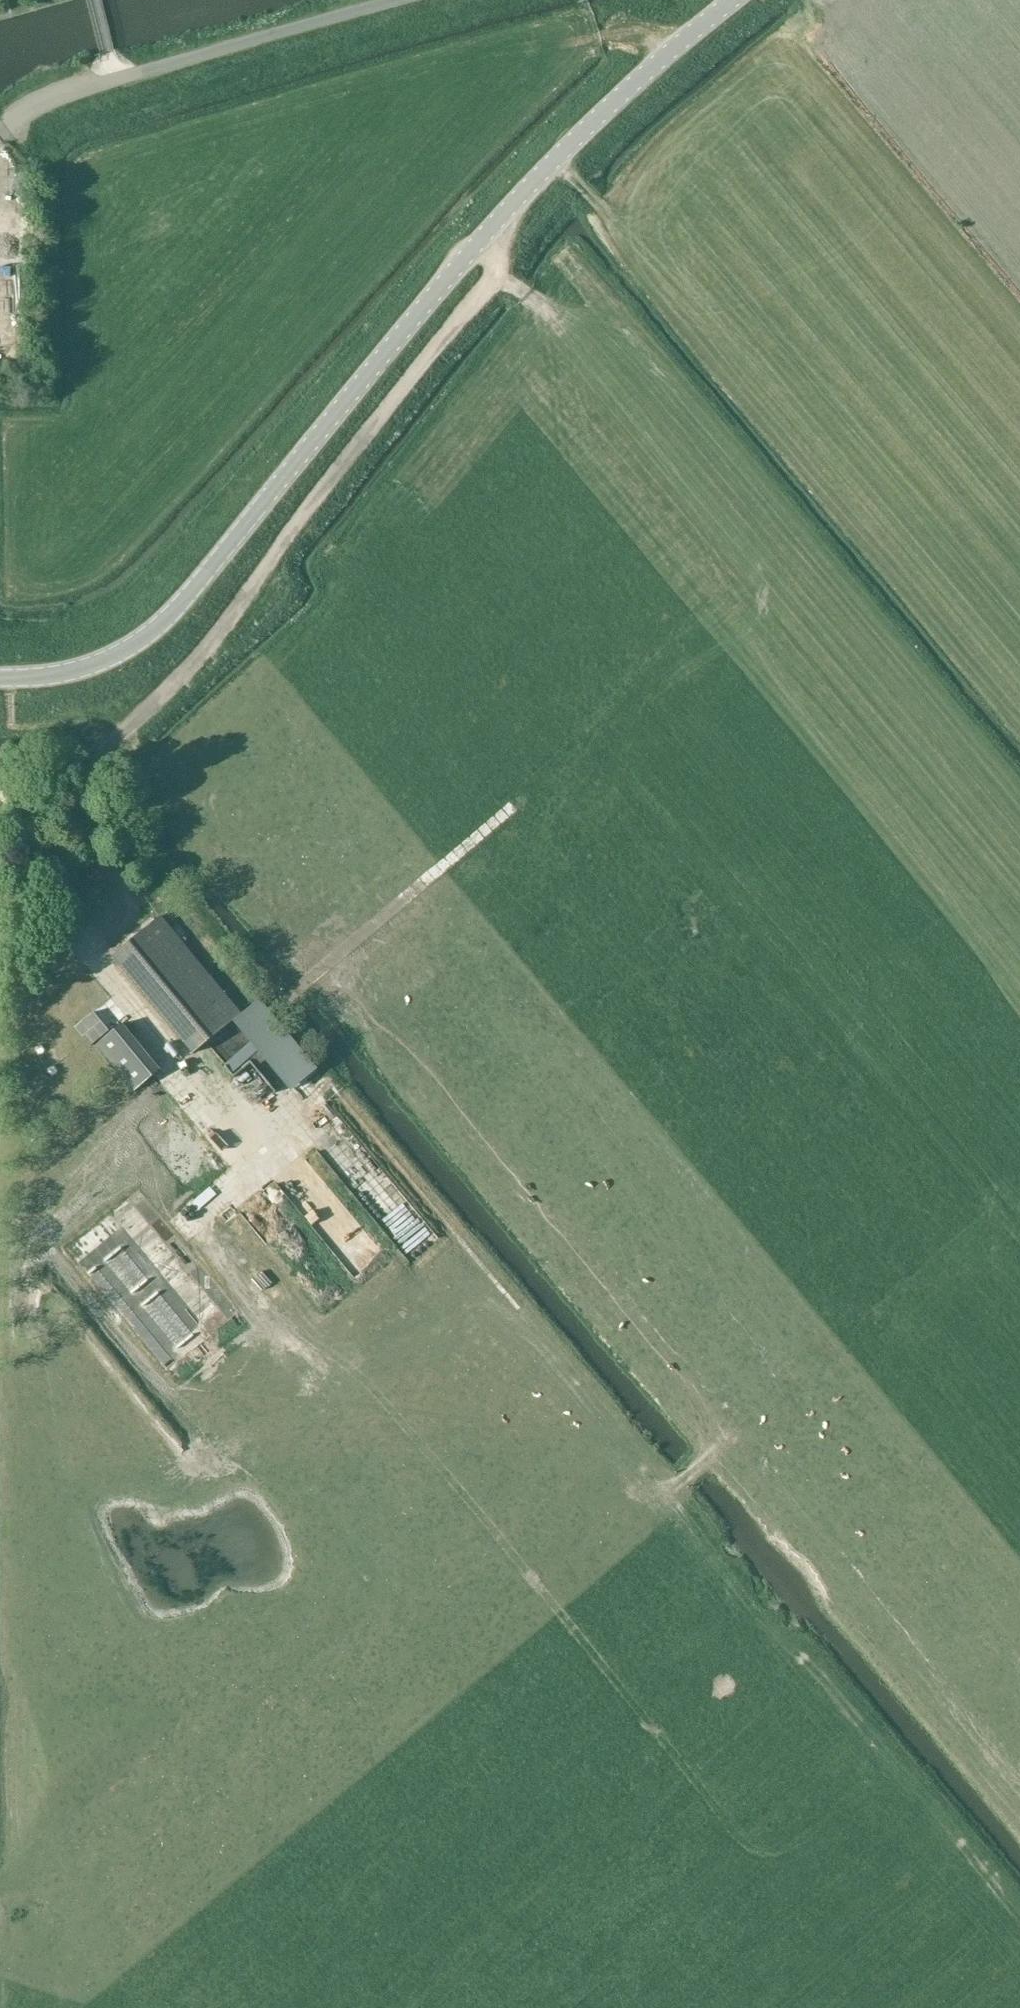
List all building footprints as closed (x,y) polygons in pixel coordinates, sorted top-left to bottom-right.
[(0,328),(20,327),(20,300),(0,300),(0,328)] [(2,356),(21,355),(20,330),(2,331),(2,356)] [(193,1054),(241,1015),(161,917),(113,957),(193,1054)] [(285,1103),(315,1079),(258,1007),(228,1030),(285,1103)] [(108,1031),(92,1012),(73,1028),(89,1047),(108,1031)] [(187,1143),(199,1131),(187,1120),(167,1141),(186,1159),(194,1150),(187,1143)] [(103,1258),(125,1292),(142,1281),(120,1247),(103,1258)] [(156,1293),(140,1305),(173,1348),(189,1335),(156,1293)]
